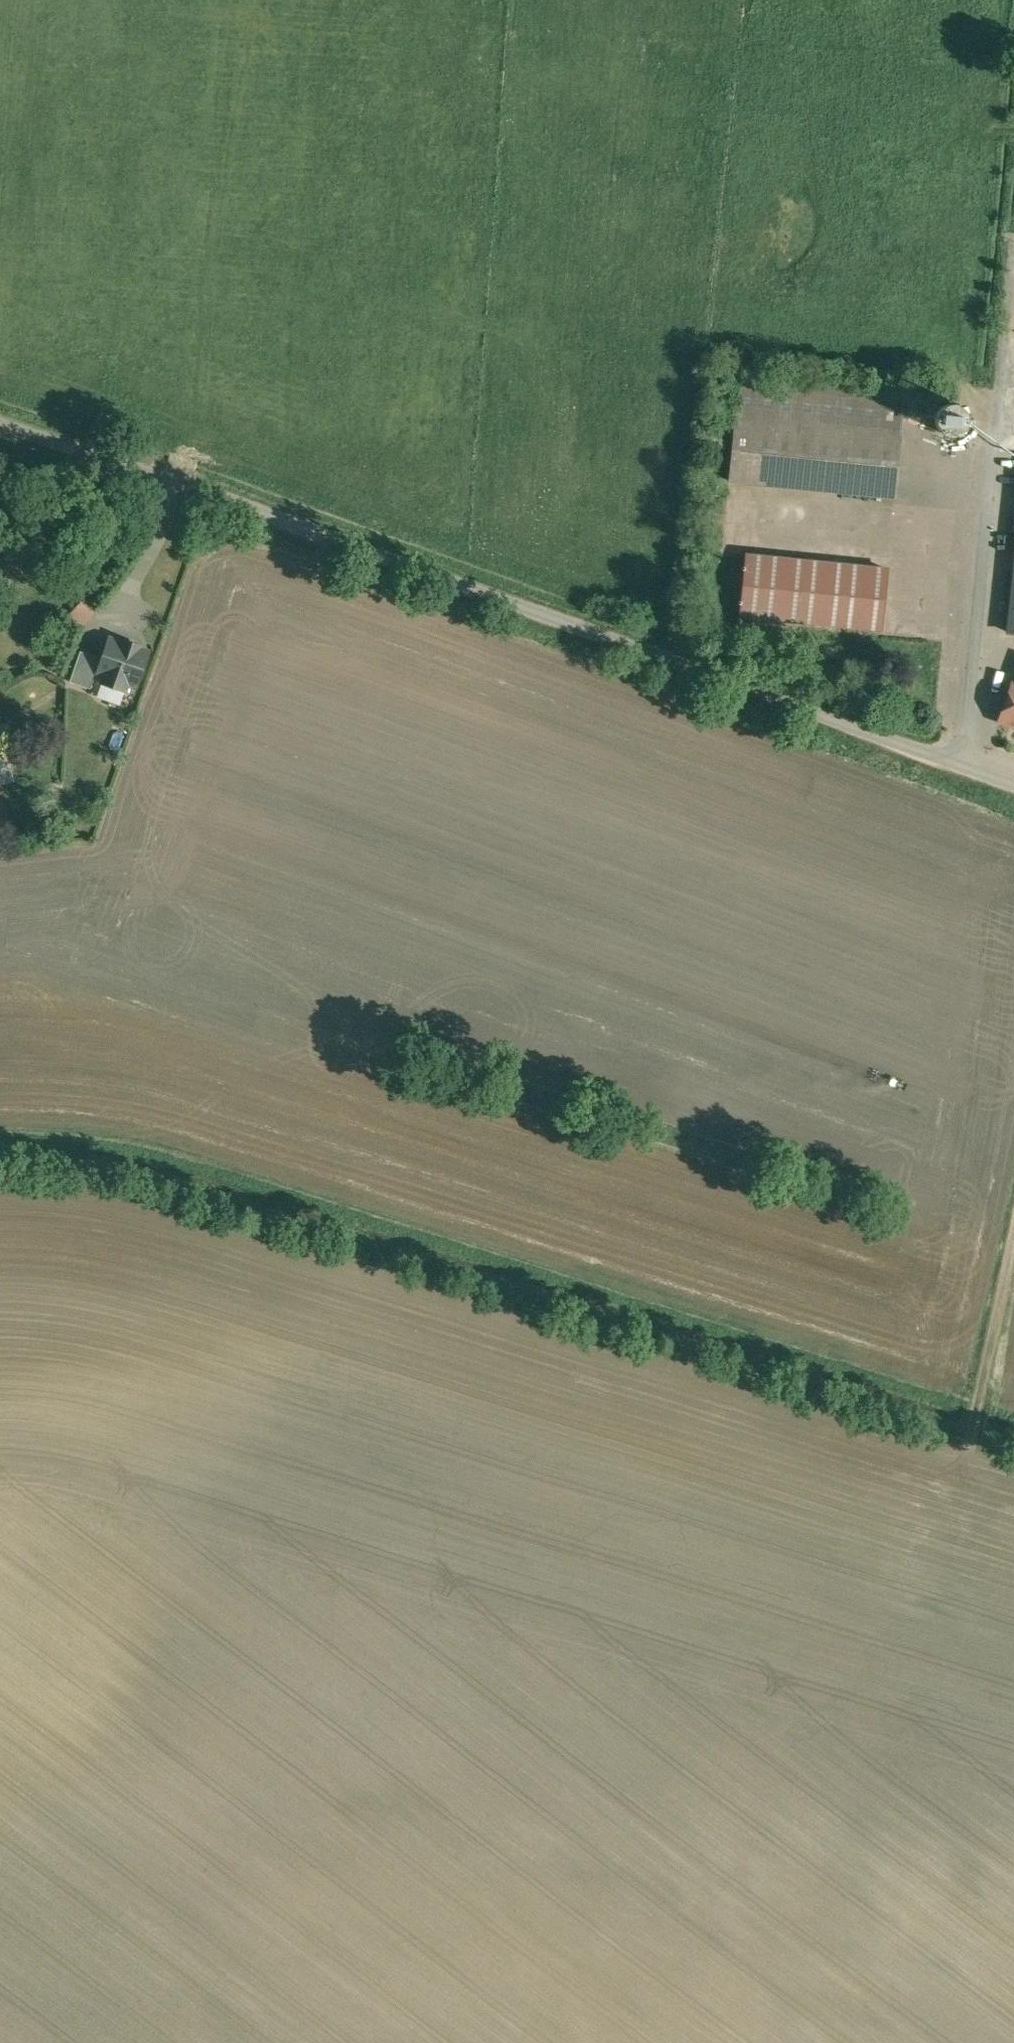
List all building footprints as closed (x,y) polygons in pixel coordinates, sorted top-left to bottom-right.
[(895,498),(904,403),(739,387),(730,482),(895,498)] [(938,435),(943,438),(948,440),(954,439),(959,437),(963,433),(966,429),(967,423),(966,418),(964,413),(960,409),(954,406),(949,405),(943,407),(938,410),(935,414),(933,419),(933,425),(934,430),(938,435)] [(889,569),(748,554),(740,619),(882,635),(889,569)] [(119,641),(111,638),(103,662),(98,678),(105,681),(104,684),(126,691),(127,689),(138,692),(152,652),(140,648),(141,644),(121,637),(119,641)] [(98,678),(103,662),(81,654),(71,684),(93,692),(98,678)] [(1000,720),(1013,725),(1013,681),(1000,720)]
